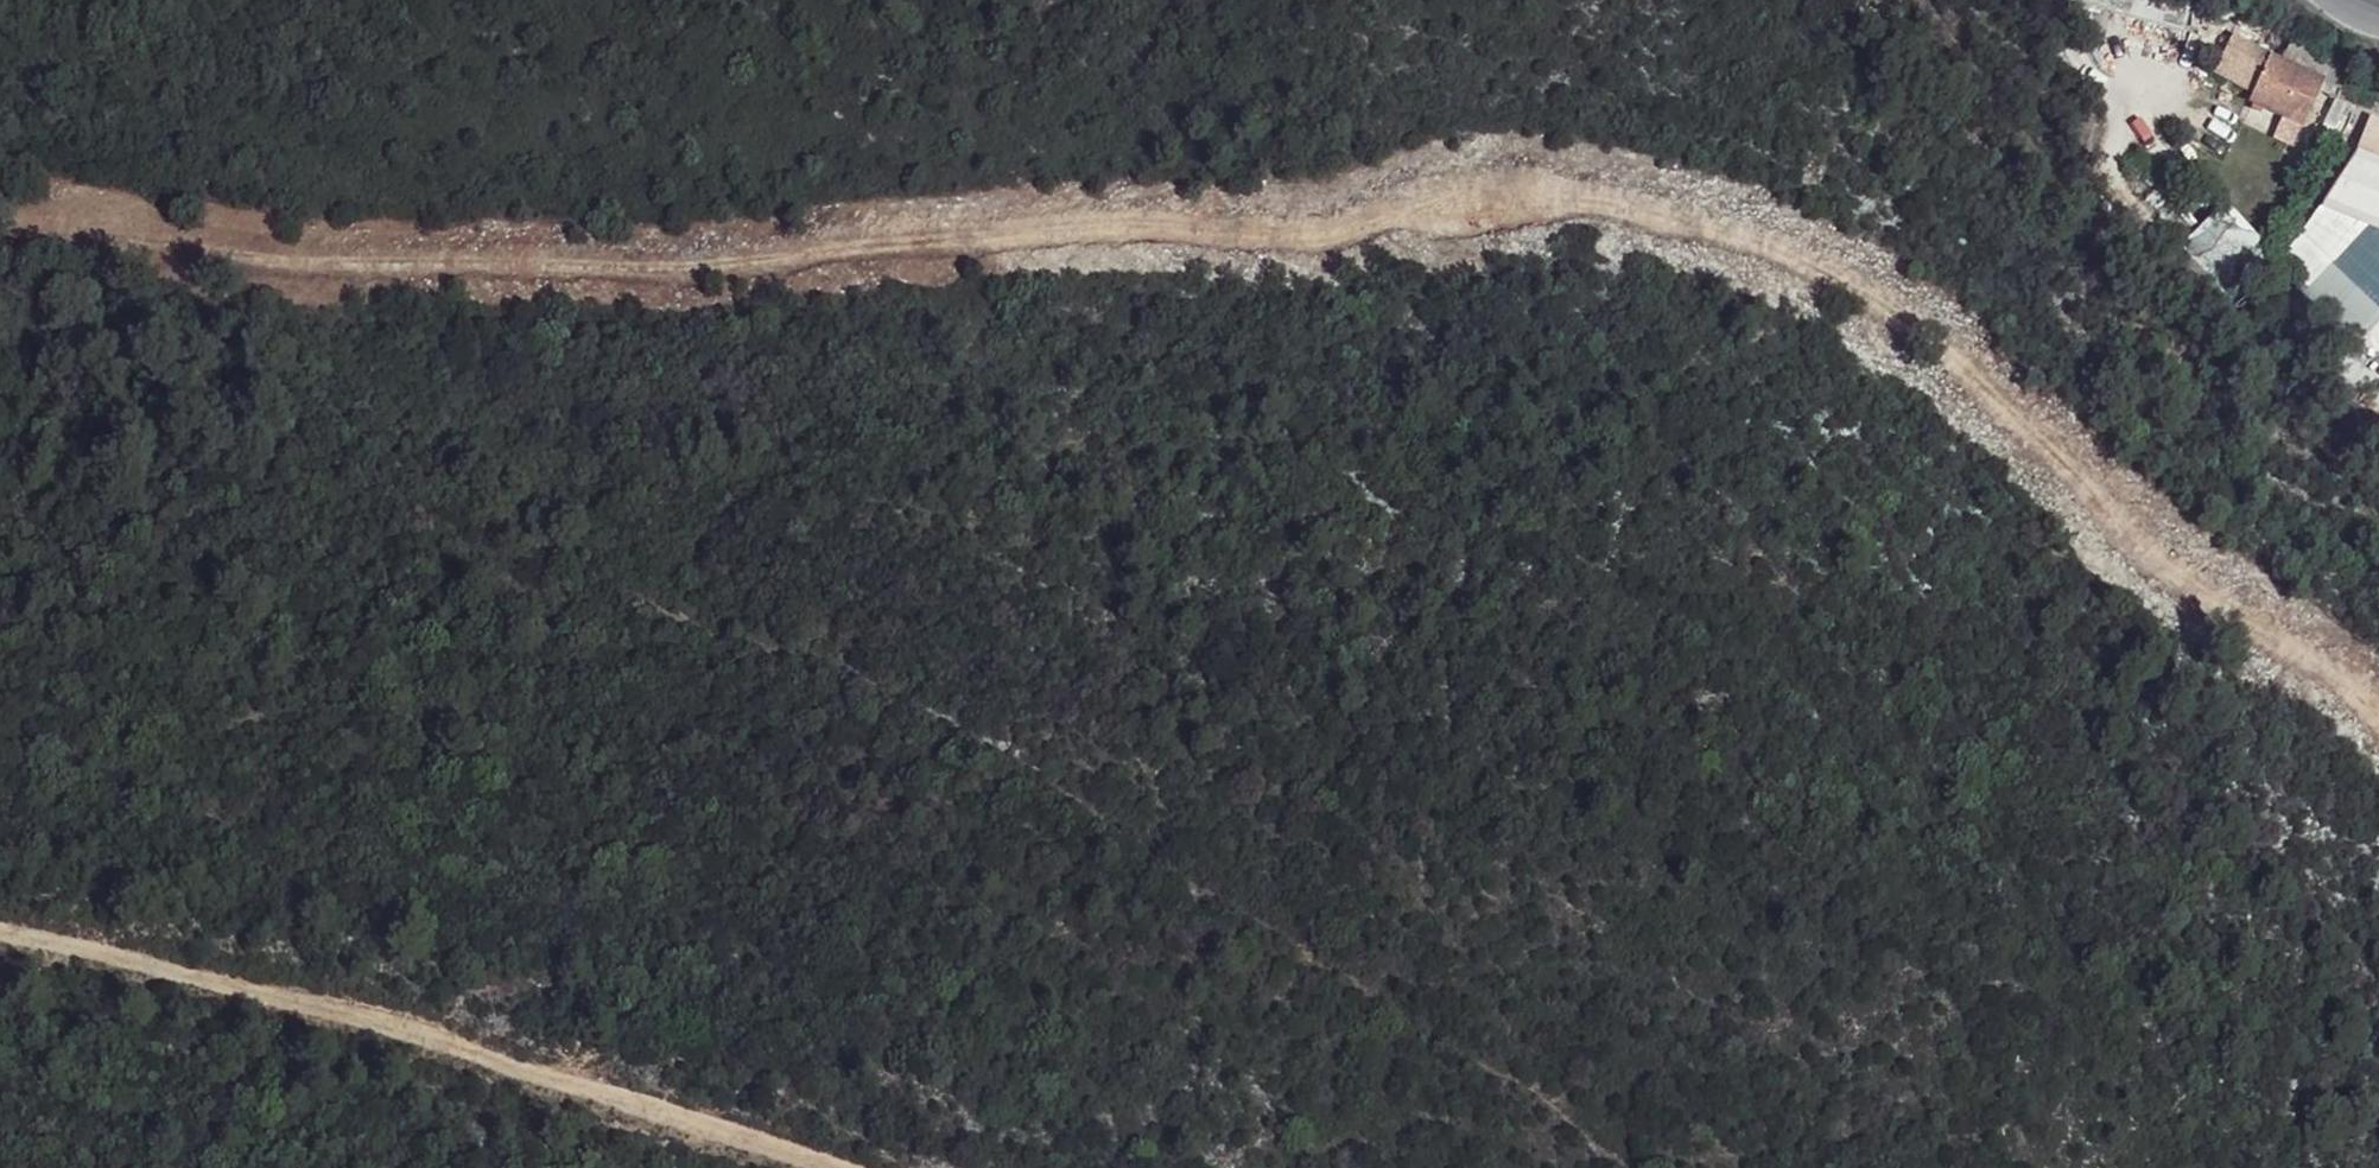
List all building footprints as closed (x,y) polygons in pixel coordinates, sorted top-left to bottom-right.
[(2273,59),(2238,32),(2229,55),(2261,82),(2273,59)] [(2324,89),(2273,59),(2261,82),(2251,104),(2303,131),(2324,89)] [(2346,147),(2323,202),(2378,224),(2378,161),(2346,147)] [(2218,307),(2272,252),(2223,203),(2168,258),(2218,307)]
